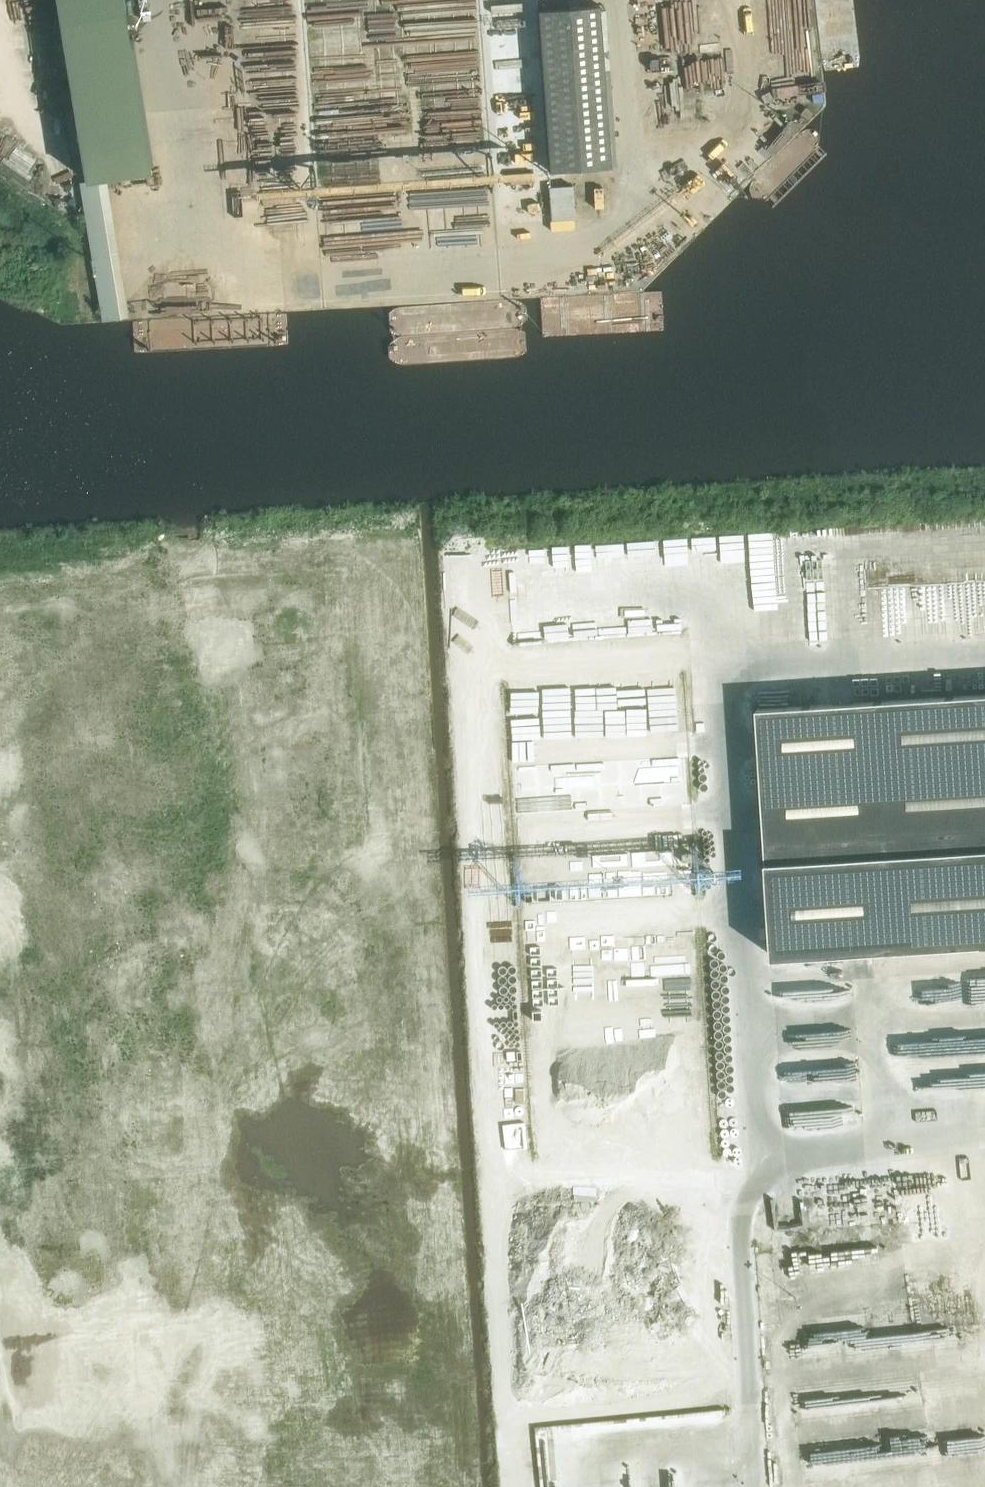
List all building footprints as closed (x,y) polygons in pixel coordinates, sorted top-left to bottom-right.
[(87,180),(148,170),(121,0),(58,0),(87,180)] [(600,4),(569,7),(568,0),(496,0),(497,16),(521,15),(522,29),(539,28),(549,171),(611,166),(600,4)] [(549,185),(550,218),(573,217),(572,184),(549,185)] [(759,705),(773,954),(984,941),(984,691),(759,705)] [(947,1171),(947,1163),(812,1165),(812,1189),(895,1188),(895,1172),(947,1171)]
